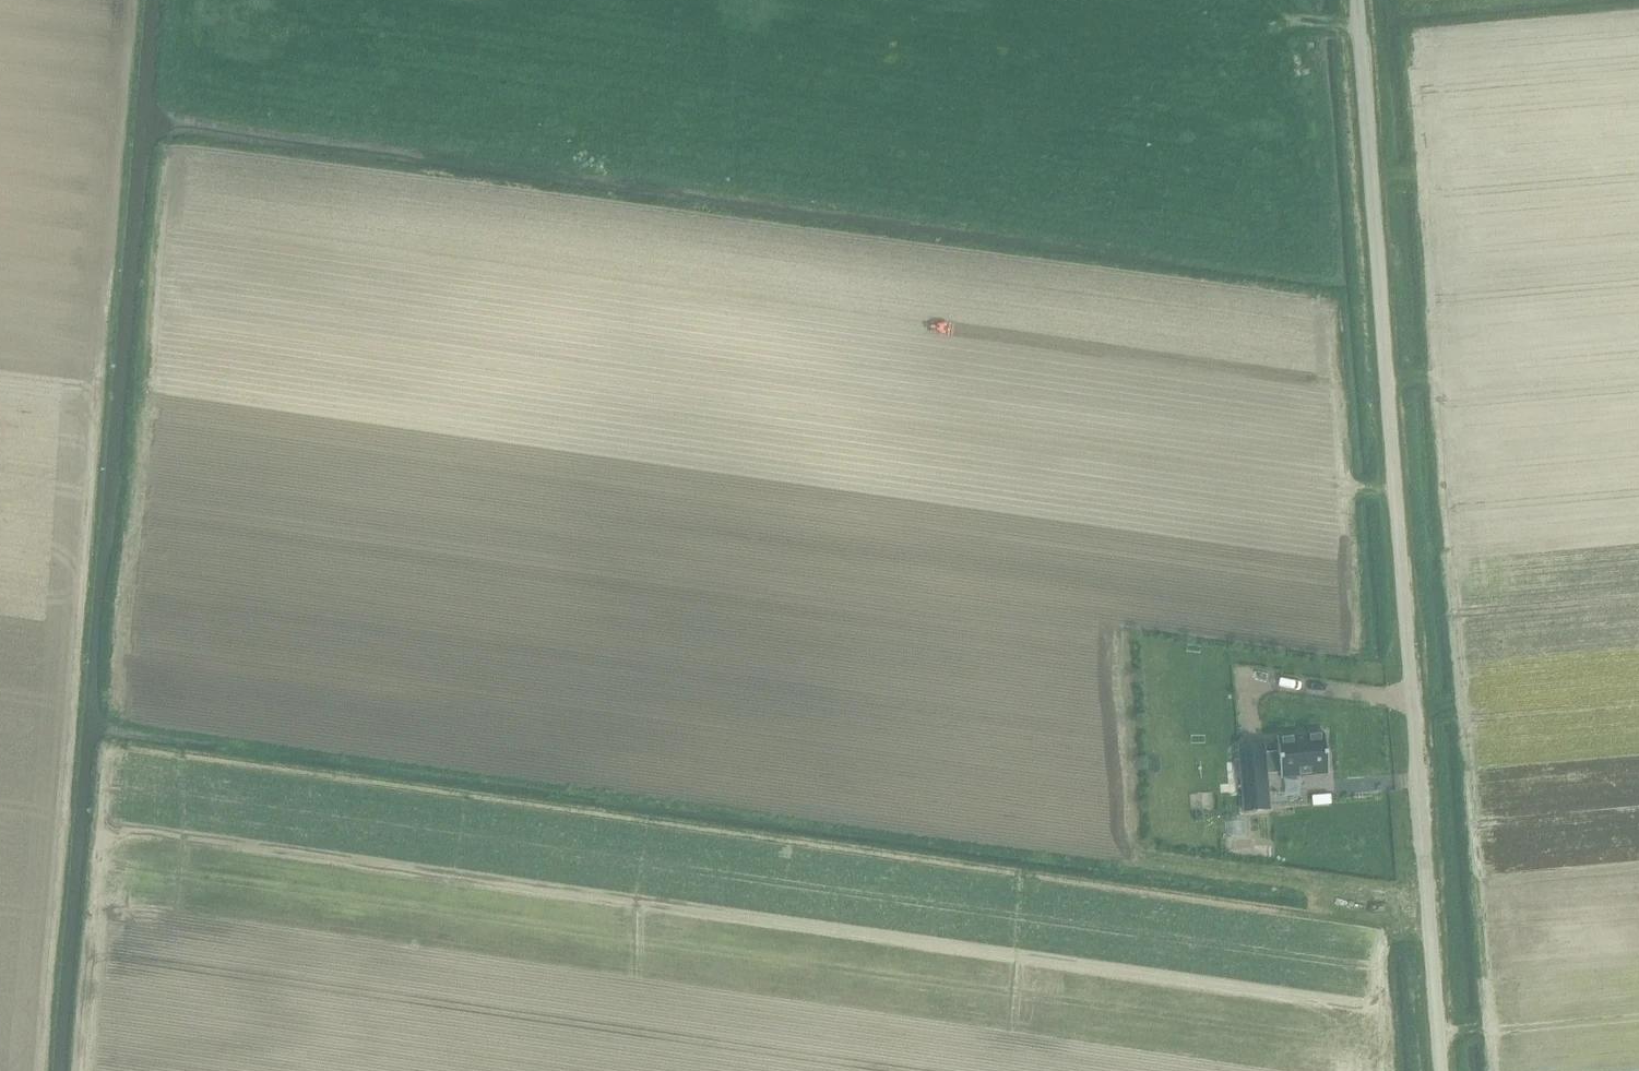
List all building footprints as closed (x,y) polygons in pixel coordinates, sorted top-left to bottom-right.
[(1264,744),(1238,746),(1243,811),(1269,809),(1266,774),(1279,773),(1280,777),(1328,773),(1324,734),(1276,738),(1277,751),(1264,752),(1264,744)] [(1309,848),(1311,831),(1298,830),(1296,847),(1309,848)]
